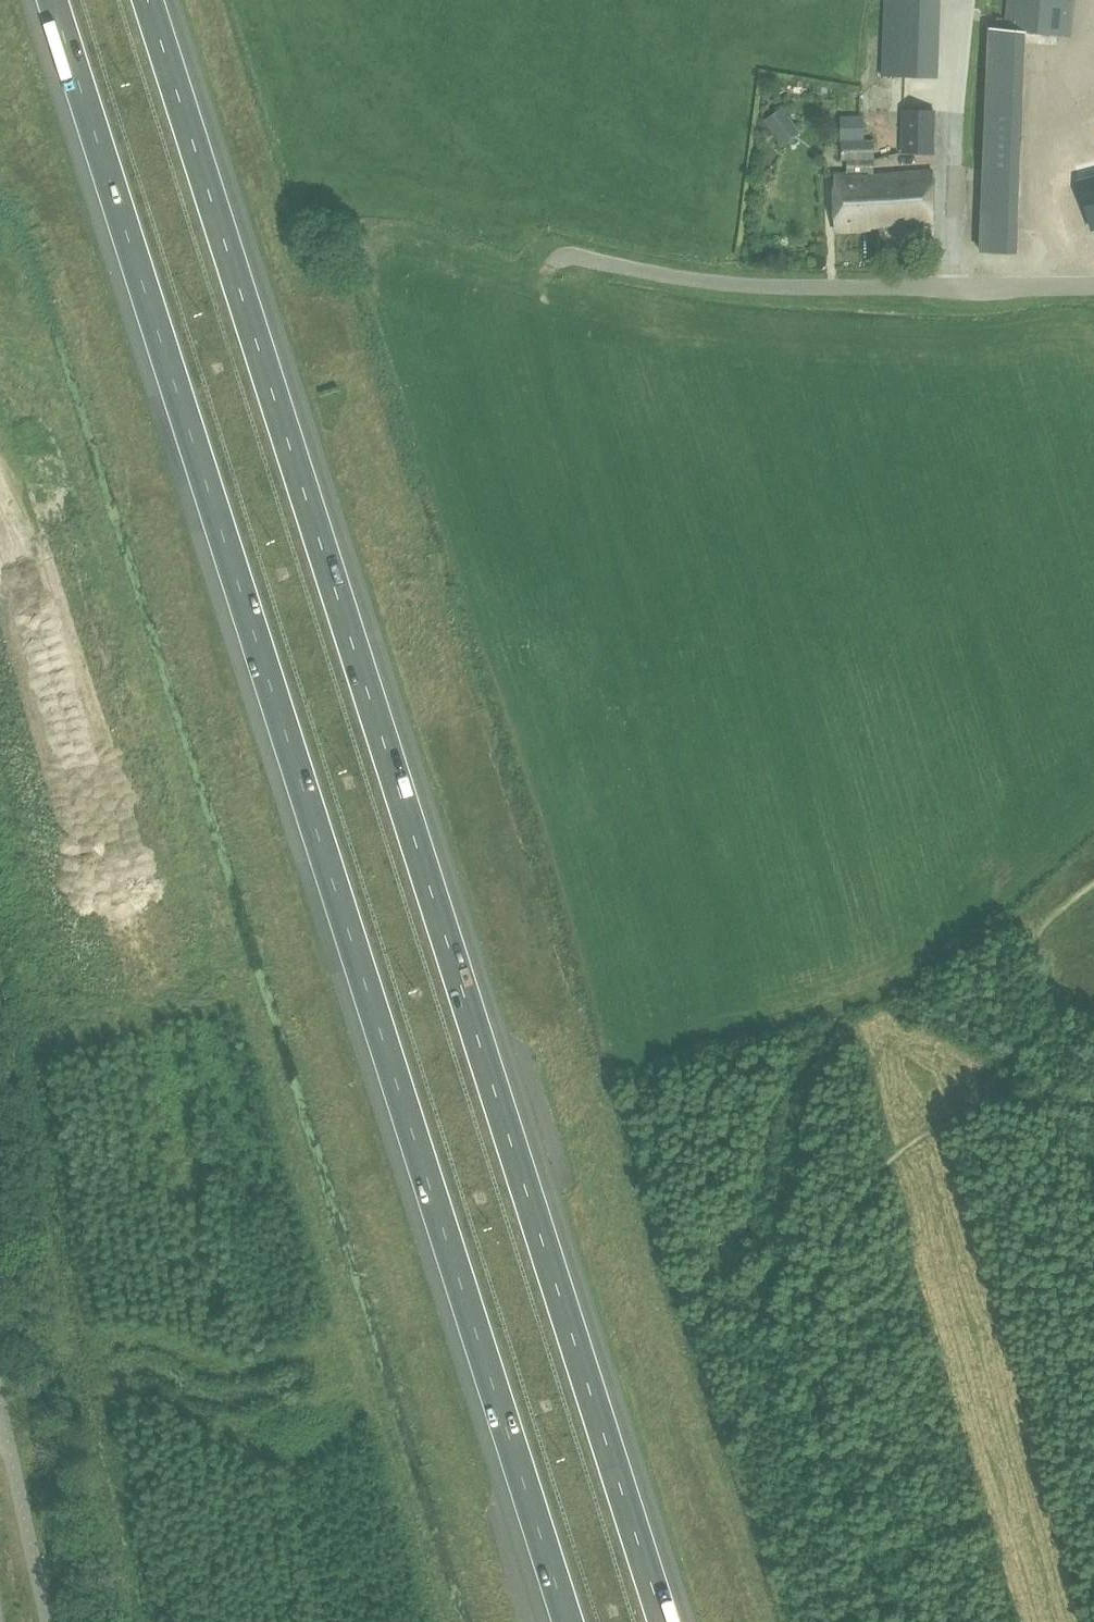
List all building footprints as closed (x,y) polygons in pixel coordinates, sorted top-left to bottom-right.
[(880,76),(938,77),(940,0),(882,0),(880,76)] [(1024,33),(1069,37),(1072,0),(1009,0),(1006,29),(1006,31),(1024,33)] [(800,131),(782,106),(764,118),(782,144),(800,131)] [(982,210),(1017,211),(1021,107),(986,106),(982,210)] [(903,109),(903,152),(933,152),(934,110),(903,109)] [(864,115),(841,115),(841,138),(865,138),(864,115)] [(848,172),(835,173),(836,230),(868,229),(868,227),(932,222),(933,170),(871,173),(872,158),(874,158),(874,139),(842,139),(842,158),(848,158),(848,172)] [(1080,186),(1087,211),(1092,228),(1093,228),(1093,182),(1080,186)]
